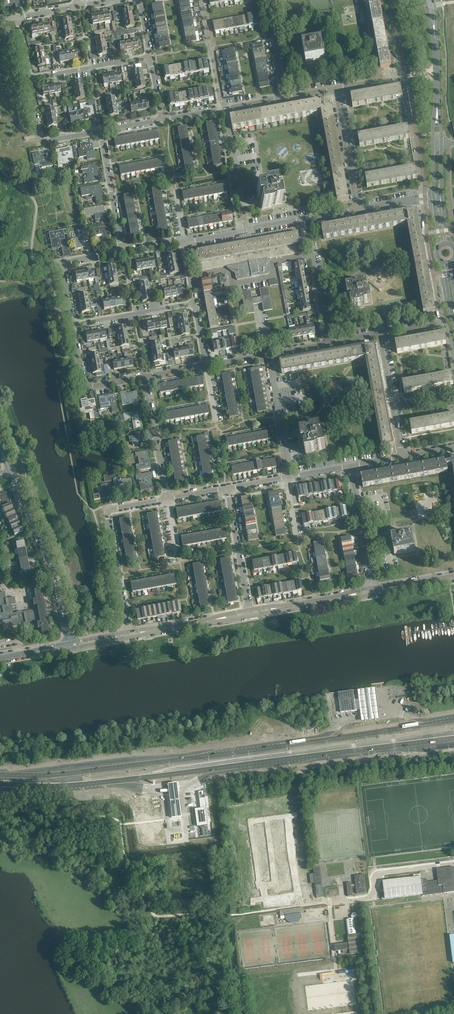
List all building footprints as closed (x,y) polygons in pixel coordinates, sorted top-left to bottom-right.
[(380,67),(391,66),(381,0),(370,0),(380,67)] [(123,10),(124,16),(132,15),(131,9),(130,9),(130,8),(127,9),(127,10),(123,10)] [(99,23),(97,15),(91,16),(91,17),(90,17),(91,20),(92,20),(93,24),(99,23)] [(63,27),(72,26),(70,20),(69,20),(69,17),(59,19),(61,28),(63,27)] [(54,42),(54,43),(56,43),(55,42),(54,35),(54,32),(55,31),(54,30),(53,30),(53,28),(49,28),(48,24),(42,25),(44,33),(46,33),(47,34),(50,34),(50,35),(51,35),(52,41),(53,42),(54,42)] [(32,35),(38,34),(37,26),(31,27),(31,28),(30,28),(30,31),(31,31),(32,35)] [(73,32),(64,33),(63,33),(63,36),(65,36),(65,39),(68,38),(69,40),(72,39),(72,38),(74,37),(73,32)] [(95,38),(96,44),(105,43),(104,37),(103,37),(103,35),(98,35),(98,38),(95,38)] [(137,40),(131,41),(132,50),(138,49),(138,48),(141,47),(140,41),(137,41),(137,40)] [(126,51),(125,42),(119,44),(118,44),(119,52),(120,51),(121,52),(126,51)] [(303,45),(306,63),(325,59),(322,42),(303,45)] [(76,51),(70,52),(72,61),(78,60),(78,59),(81,59),(79,49),(75,50),(76,51)] [(106,49),(97,50),(98,56),(99,56),(100,57),(102,56),(102,55),(107,54),(106,49)] [(45,59),(37,61),(38,67),(39,67),(39,68),(46,67),(45,59)] [(110,84),(108,75),(102,77),(101,77),(102,80),(103,80),(104,85),(110,84)] [(133,83),(136,83),(144,81),(143,75),(135,77),(135,78),(132,79),(133,83)] [(387,101),(396,99),(403,98),(401,87),(401,88),(394,89),(394,88),(391,89),(392,90),(385,91),(387,101)] [(369,94),(371,103),(387,101),(385,91),(378,92),(378,91),(376,91),(376,92),(369,94)] [(353,107),(371,103),(369,94),(360,95),(360,94),(358,95),(358,96),(351,97),(351,96),(353,107)] [(325,101),(323,101),(322,102),(321,99),(317,100),(318,102),(316,103),(316,104),(231,119),(231,118),(233,130),(318,114),(318,113),(323,112),(339,202),(338,202),(349,200),(332,107),(327,109),(325,101)] [(401,128),(399,129),(399,130),(392,131),(394,141),(403,139),(410,138),(408,128),(401,129),(401,128)] [(377,134),(378,144),(394,141),(392,131),(386,132),(386,131),(383,132),(383,133),(377,134)] [(378,144),(377,134),(368,135),(367,135),(365,135),(365,136),(359,137),(358,137),(360,147),(378,144)] [(95,158),(92,144),(92,143),(80,146),(81,149),(78,149),(79,156),(86,155),(87,160),(95,158)] [(67,149),(67,148),(66,145),(66,149),(56,151),(56,150),(55,150),(58,165),(74,162),(71,144),(71,148),(67,149)] [(32,154),(34,162),(34,166),(38,165),(39,166),(48,165),(46,154),(40,155),(39,153),(32,154)] [(83,174),(86,173),(87,176),(87,178),(84,180),(84,183),(92,182),(99,181),(96,164),(89,165),(89,166),(81,167),(83,174)] [(406,169),(406,170),(399,171),(401,181),(417,178),(417,179),(415,168),(409,169),(406,169)] [(384,174),(386,184),(401,181),(399,171),(393,173),(393,172),(390,172),(390,173),(384,174)] [(386,184),(384,174),(375,176),(375,175),(372,175),(372,176),(366,177),(365,177),(367,188),(368,188),(368,187),(386,184)] [(261,188),(256,189),(258,200),(260,199),(262,209),(272,207),(272,206),(282,204),(281,203),(286,202),(281,177),(268,179),(269,185),(266,186),(265,181),(260,182),(261,188)] [(103,201),(100,185),(80,188),(82,196),(91,194),(92,197),(95,196),(96,202),(96,203),(103,201)] [(152,191),(153,196),(161,194),(161,193),(161,191),(164,190),(163,186),(160,187),(160,189),(152,191)] [(124,196),(124,201),(133,199),(132,196),(135,195),(135,191),(131,192),(132,194),(124,196)] [(104,211),(103,205),(83,209),(85,217),(94,215),(96,223),(98,223),(105,221),(104,213),(103,213),(103,211),(104,211)] [(418,211),(407,213),(404,214),(406,224),(408,224),(408,227),(409,227),(424,307),(423,308),(423,310),(424,313),(436,311),(435,311),(436,311),(436,309),(436,308),(435,308),(418,211)] [(325,227),(322,227),(324,239),(406,224),(404,214),(328,228),(327,226),(325,227)] [(90,229),(92,239),(95,239),(95,236),(102,235),(104,244),(110,243),(107,226),(90,229)] [(58,228),(58,231),(49,233),(51,244),(51,245),(52,247),(57,246),(57,248),(62,247),(60,238),(65,237),(63,230),(62,227),(58,228)] [(87,228),(85,228),(81,229),(81,230),(78,231),(79,238),(73,239),(74,246),(74,247),(75,249),(85,247),(84,241),(84,236),(89,235),(88,228),(87,228)] [(192,259),(197,258),(198,263),(199,271),(226,266),(227,268),(235,274),(236,279),(237,280),(266,275),(268,274),(269,273),(269,272),(269,270),(267,259),(300,253),(300,247),(302,247),(301,245),(302,244),(303,242),(301,240),(300,236),(301,235),(300,231),(299,230),(296,230),(294,233),(294,234),(255,241),(252,239),(239,241),(237,244),(198,251),(197,248),(195,246),(192,247),(190,249),(192,259)] [(167,257),(168,263),(177,261),(175,255),(172,256),(171,253),(165,254),(166,257),(167,257)] [(295,270),(303,269),(302,263),(301,263),(301,260),(291,262),(292,271),(295,270)] [(143,269),(141,261),(134,262),(133,264),(133,265),(134,266),(136,266),(137,270),(143,269)] [(106,267),(108,273),(116,272),(115,266),(114,266),(113,263),(107,264),(107,267),(106,267)] [(82,280),(81,272),(75,273),(73,273),(74,277),(76,277),(76,281),(80,281),(80,282),(83,282),(82,280)] [(352,287),(346,288),(348,299),(350,299),(352,308),(362,306),(362,305),(372,303),(370,292),(368,293),(366,283),(356,285),(356,282),(355,282),(352,287)] [(181,287),(175,288),(177,296),(183,295),(182,294),(185,294),(184,284),(180,285),(181,287)] [(171,297),(169,289),(167,289),(166,286),(162,287),(162,290),(163,290),(165,298),(171,297)] [(254,313),(253,305),(262,303),(264,311),(272,310),(268,288),(259,289),(261,297),(252,299),(250,291),(241,292),(245,315),(254,313)] [(120,298),(114,299),(116,307),(122,306),(125,305),(124,301),(122,302),(122,301),(121,301),(120,298)] [(89,305),(81,307),(82,313),(87,312),(87,314),(92,313),(91,307),(97,306),(98,310),(99,315),(101,315),(99,304),(97,304),(89,305)] [(154,330),(153,322),(146,323),(143,324),(144,328),(147,328),(148,331),(154,330)] [(112,335),(118,334),(127,333),(126,326),(117,328),(118,331),(111,333),(111,329),(108,330),(109,337),(112,337),(112,335)] [(440,345),(447,344),(445,334),(438,335),(438,334),(436,335),(436,336),(429,337),(431,347),(440,345)] [(429,337),(414,340),(415,350),(431,347),(429,337)] [(397,353),(415,350),(414,340),(405,341),(404,340),(402,341),(402,342),(396,343),(396,342),(395,342),(397,353)] [(381,442),(381,445),(382,448),(393,446),(376,346),(365,348),(362,349),(362,348),(283,363),(283,361),(280,362),(282,374),(366,359),(366,361),(367,361),(382,442),(381,442)] [(163,354),(161,355),(152,356),(154,363),(164,361),(163,354)] [(125,357),(125,359),(127,368),(133,366),(132,362),(135,362),(134,358),(131,358),(128,359),(128,357),(125,357)] [(100,366),(92,367),(93,374),(96,373),(96,376),(105,375),(103,365),(100,366)] [(448,385),(453,384),(453,383),(452,374),(446,375),(443,375),(443,376),(436,377),(438,387),(448,385)] [(438,387),(436,377),(430,378),(430,377),(427,378),(427,379),(421,380),(423,390),(438,387)] [(423,390),(421,380),(412,382),(412,381),(409,381),(409,382),(403,383),(402,383),(404,394),(405,394),(405,393),(423,390)] [(133,404),(134,406),(139,405),(137,392),(126,394),(126,391),(120,392),(122,406),(133,404)] [(98,396),(98,399),(100,409),(112,407),(113,412),(118,411),(115,393),(106,395),(106,396),(104,396),(104,395),(98,396)] [(85,400),(85,399),(80,400),(82,409),(79,409),(80,415),(89,413),(90,419),(99,418),(98,413),(94,414),(93,407),(96,406),(95,399),(85,400)] [(143,427),(140,415),(141,415),(141,412),(131,413),(131,412),(123,414),(125,421),(132,419),(134,429),(143,427)] [(446,427),(453,426),(453,415),(453,416),(453,415),(450,415),(450,416),(444,418),(446,427)] [(428,420),(430,430),(446,427),(444,418),(437,419),(437,418),(435,418),(435,419),(428,420)] [(412,433),(430,430),(428,420),(419,422),(419,421),(416,422),(417,422),(410,424),(410,423),(412,434),(412,433)] [(310,432),(311,434),(307,434),(301,435),(303,446),(304,445),(306,455),(316,453),(316,452),(326,450),(324,440),(322,440),(321,430),(310,432)] [(145,435),(144,431),(136,433),(136,436),(131,437),(133,446),(145,444),(143,435),(145,435)] [(196,437),(197,442),(206,440),(205,440),(205,437),(208,436),(207,432),(204,433),(204,435),(196,437)] [(168,442),(169,447),(177,445),(177,442),(180,442),(179,437),(176,438),(176,441),(168,442)] [(151,469),(148,451),(135,453),(135,457),(139,456),(140,464),(136,465),(137,471),(151,469)] [(448,472),(447,466),(452,465),(451,462),(445,463),(445,461),(437,462),(439,473),(448,472)] [(424,476),(431,475),(439,473),(437,462),(422,465),(424,476)] [(409,479),(416,477),(424,476),(422,465),(407,468),(409,479)] [(394,481),(401,480),(409,479),(407,468),(392,471),(394,481)] [(378,484),(386,483),(394,481),(392,471),(376,473),(378,484)] [(153,478),(152,473),(135,476),(136,480),(139,480),(141,491),(153,489),(151,478),(153,478)] [(363,487),(371,486),(378,484),(376,473),(361,476),(363,487)] [(129,494),(134,493),(131,478),(126,479),(121,480),(119,480),(117,480),(117,478),(113,479),(116,495),(121,494),(119,485),(127,484),(129,494)] [(103,493),(99,494),(93,495),(94,500),(111,497),(109,484),(102,485),(103,493)] [(3,508),(5,513),(13,510),(11,506),(12,505),(11,506),(11,504),(2,508),(3,508)] [(5,513),(8,519),(15,515),(15,514),(15,513),(15,514),(13,510),(5,513)] [(8,519),(10,524),(18,521),(16,517),(17,517),(17,516),(16,517),(15,515),(8,519)] [(10,524),(12,530),(20,526),(20,525),(20,524),(20,525),(18,521),(10,524)] [(20,526),(12,530),(15,535),(14,535),(14,536),(23,532),(21,528),(22,528),(21,527),(21,528),(20,526)] [(391,538),(394,555),(415,551),(412,534),(404,536),(403,530),(399,531),(399,533),(400,537),(391,538)] [(16,544),(17,549),(26,548),(25,542),(22,543),(21,540),(13,541),(14,544),(16,544)] [(29,569),(21,571),(22,576),(20,576),(20,577),(20,580),(28,578),(27,575),(30,575),(29,569)] [(3,624),(4,630),(13,628),(13,629),(13,626),(19,625),(19,626),(19,624),(37,621),(38,623),(37,623),(38,628),(38,629),(41,628),(43,637),(42,637),(50,636),(50,635),(48,627),(47,621),(44,604),(43,599),(43,598),(41,590),(42,590),(42,589),(34,591),(36,600),(33,600),(34,606),(35,606),(35,610),(22,612),(21,612),(17,613),(17,612),(17,613),(13,614),(12,612),(13,612),(12,612),(11,605),(16,604),(15,604),(14,598),(15,598),(15,597),(5,599),(4,592),(5,592),(0,593),(0,625),(3,624)] [(376,688),(358,690),(361,715),(361,721),(379,719),(379,713),(376,688)] [(354,694),(353,691),(338,692),(339,695),(341,713),(356,711),(354,694)] [(177,783),(168,784),(172,818),(181,817),(177,783)] [(200,808),(195,809),(197,826),(199,826),(199,827),(200,827),(201,827),(201,826),(208,825),(207,822),(208,822),(204,791),(198,792),(200,808)] [(313,868),(317,898),(324,897),(320,867),(313,868)] [(438,881),(427,882),(427,879),(421,880),(421,877),(383,881),(385,899),(423,895),(423,896),(453,892),(453,867),(437,869),(438,881)] [(354,876),(356,894),(366,893),(364,875),(354,876)] [(179,900),(167,901),(167,909),(180,908),(179,900)] [(299,914),(304,914),(303,908),(280,911),(280,917),(285,916),(285,920),(290,923),(296,922),(300,918),(299,914)] [(356,934),(354,919),(346,920),(348,935),(356,934)] [(350,949),(351,954),(361,953),(359,935),(348,936),(349,943),(334,945),(335,951),(350,949)]
